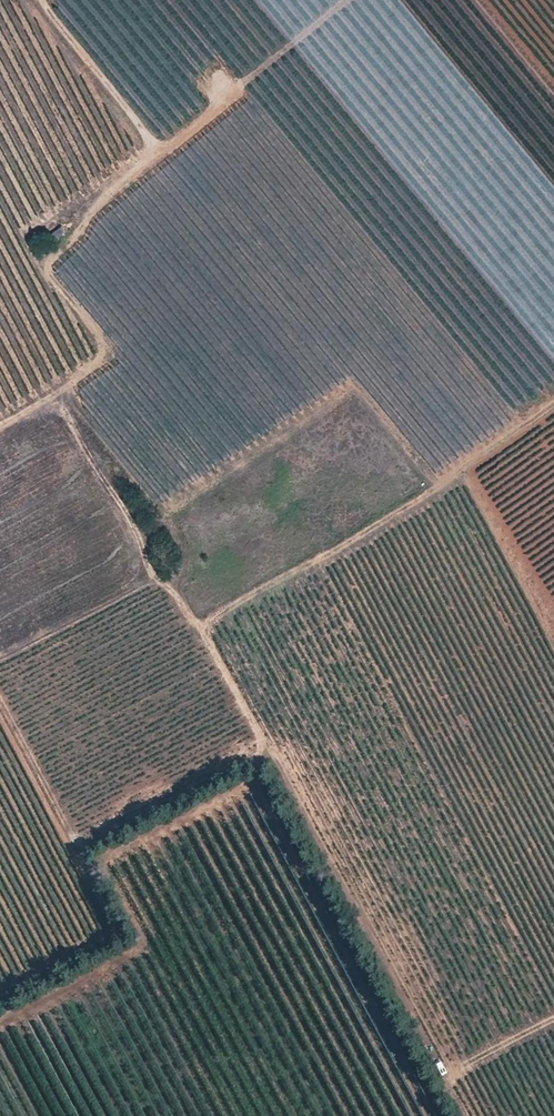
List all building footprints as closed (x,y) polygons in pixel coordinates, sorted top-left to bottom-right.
[(42,237),(47,244),(65,230),(60,224),(42,237)]
